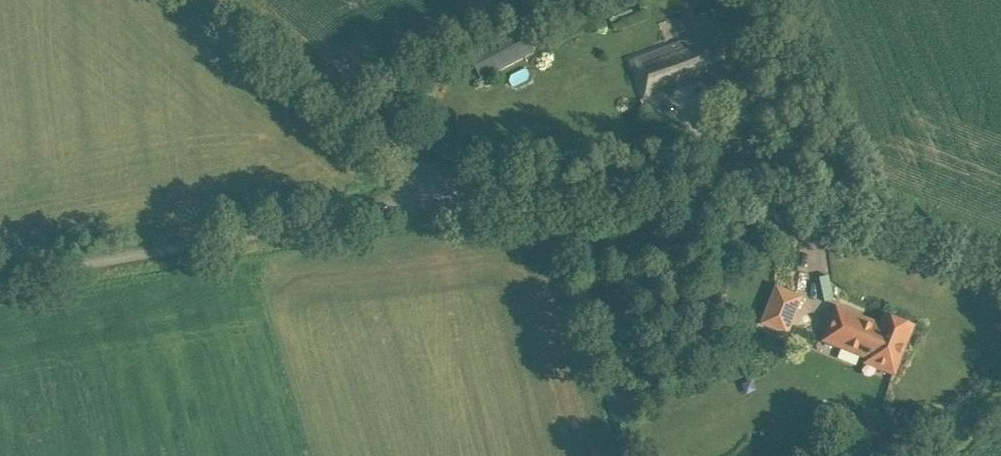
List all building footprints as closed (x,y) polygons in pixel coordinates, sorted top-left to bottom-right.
[(731,68),(725,49),(712,13),(692,20),(698,37),(632,61),(645,97),(674,86),(674,88),(731,68)] [(469,53),(481,79),(536,54),(524,28),(469,53)] [(761,324),(787,334),(802,297),(776,287),(761,324)] [(824,339),(868,357),(866,362),(894,374),(913,326),(884,315),(880,325),(837,307),(824,339)]
